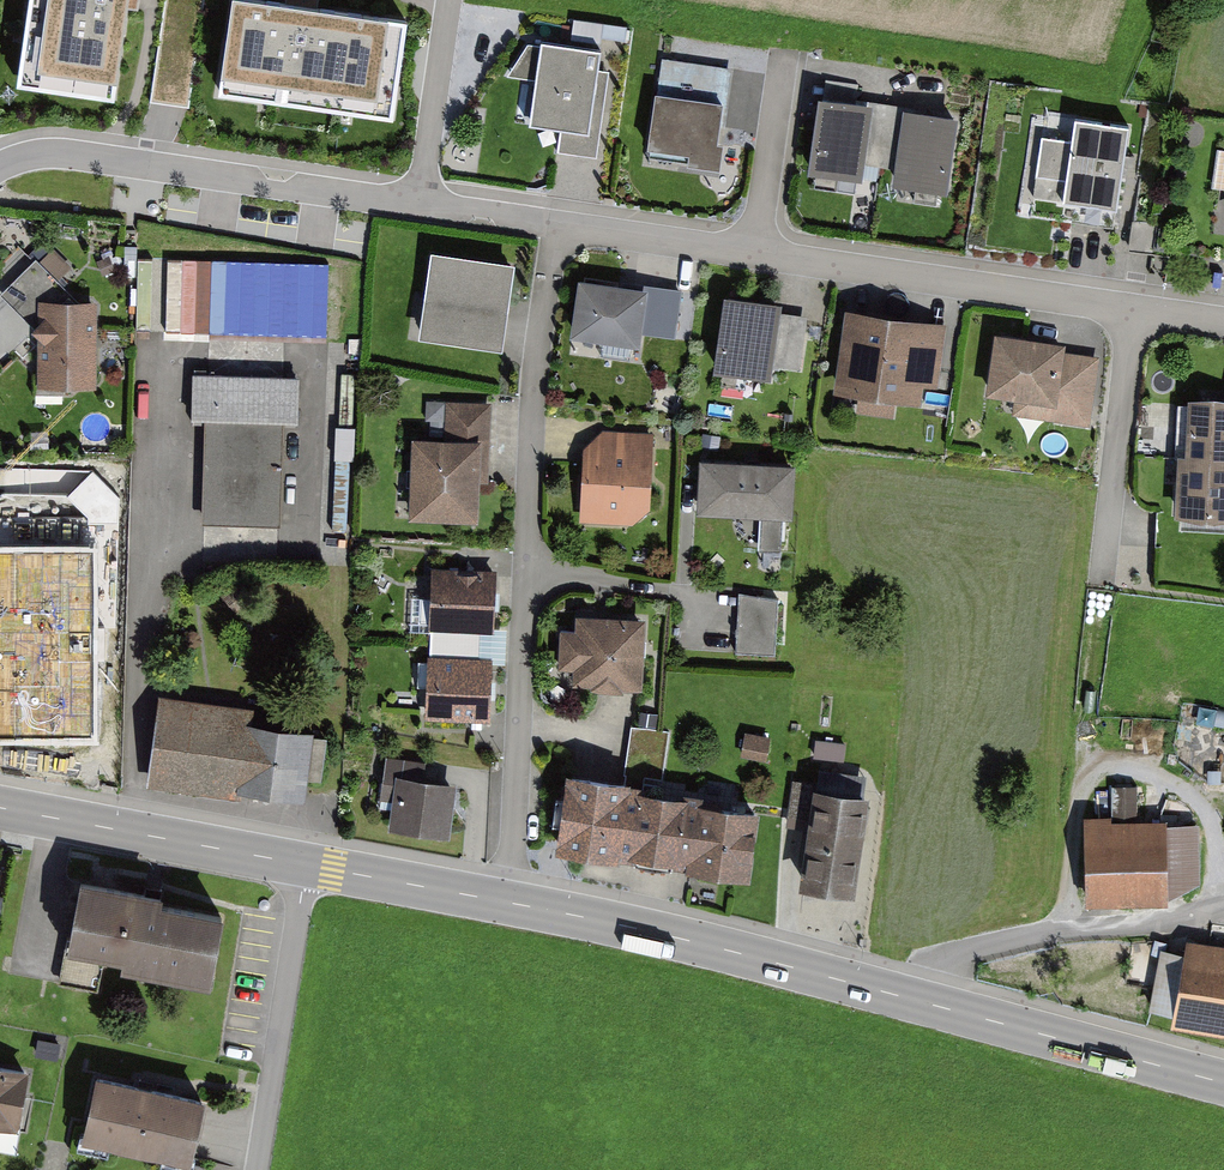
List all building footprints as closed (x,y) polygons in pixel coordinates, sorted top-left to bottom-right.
[(17,86),(115,100),(130,0),(30,0),(17,86)] [(150,103),(169,106),(188,109),(204,0),(165,0),(150,103)] [(300,0),(231,0),(217,92),(392,118),(407,16),(300,0)] [(599,48),(541,40),(531,122),(560,126),(557,151),(579,154),(598,156),(601,131),(609,72),(596,70),(599,48)] [(729,67),(662,57),(648,155),(715,165),(729,67)] [(873,100),(818,92),(807,169),(862,177),(864,163),(873,100)] [(904,104),(873,100),(864,163),(895,168),(904,104)] [(958,112),(904,104),(895,168),(893,181),(947,189),(958,112)] [(1072,143),(1044,138),(1033,214),(1095,223),(1112,225),(1127,129),(1075,121),(1072,143)] [(514,263),(432,251),(420,337),(502,349),(514,263)] [(0,292),(38,330),(37,384),(96,385),(97,298),(77,298),(36,256),(0,292)] [(140,258),(139,330),(330,333),(331,261),(140,258)] [(686,291),(590,280),(583,338),(654,346),(655,335),(681,338),(686,291)] [(795,307),(739,301),(731,372),(785,378),(785,371),(811,373),(817,318),(794,316),(795,307)] [(954,327),(859,313),(847,389),(868,392),(865,409),(902,415),(904,401),(934,406),(937,386),(945,387),(954,327)] [(1100,356),(1064,351),(1066,342),(1025,336),(995,332),(986,394),(1015,398),(1012,415),(1090,425),(1100,356)] [(299,381),(193,377),(191,422),(207,422),(203,523),(279,526),(282,425),(297,425),(299,381)] [(1188,395),(1185,451),(1177,451),(1175,513),(1223,515),(1223,396),(1188,395)] [(449,438),(425,437),(422,517),(492,519),(496,404),(451,403),(449,438)] [(608,432),(591,455),(586,523),(639,527),(660,513),(661,435),(608,432)] [(795,460),(700,455),(697,509),(792,514),(795,460)] [(108,558),(52,557),(50,618),(107,620),(108,558)] [(496,567),(431,565),(429,628),(494,630),(496,567)] [(777,597),(738,590),(736,651),(775,653),(777,597)] [(591,689),(624,690),(624,687),(643,688),(646,618),(576,614),(575,630),(560,629),(558,668),(573,669),(573,684),(591,685),(591,689)] [(0,636),(0,752),(52,755),(52,746),(74,747),(78,678),(61,677),(63,640),(0,636)] [(501,660),(440,658),(437,718),(498,720),(501,660)] [(269,707),(168,694),(156,783),(248,796),(249,787),(321,796),(330,727),(267,719),(269,707)] [(1218,710),(1215,726),(1223,728),(1223,711),(1218,710)] [(625,788),(574,781),(564,855),(745,880),(754,818),(659,804),(669,734),(661,732),(633,729),(625,788)] [(770,741),(745,736),(741,758),(765,763),(770,741)] [(813,760),(843,764),(845,746),(816,742),(813,760)] [(425,766),(384,760),(378,802),(394,804),(390,830),(448,839),(456,789),(423,784),(425,766)] [(817,787),(794,784),(788,828),(812,831),(803,892),(854,899),(868,805),(861,804),(865,777),(820,770),(817,787)] [(1137,788),(1113,788),(1113,816),(1137,816),(1137,788)] [(1110,820),(1084,821),(1087,909),(1166,906),(1166,902),(1164,829),(1164,825),(1110,826),(1110,820)] [(1198,827),(1164,829),(1166,902),(1200,886),(1198,827)] [(222,917),(161,905),(162,897),(151,895),(80,881),(68,945),(125,956),(124,964),(210,980),(222,917)] [(1159,949),(1152,989),(1147,1013),(1151,1013),(1175,1018),(1173,1027),(1223,1036),(1223,948),(1187,941),(1184,954),(1159,949)] [(0,1061),(0,1122),(17,1125),(29,1066),(0,1061)] [(135,1087),(99,1079),(86,1146),(187,1166),(195,1130),(201,1100),(135,1087)]
